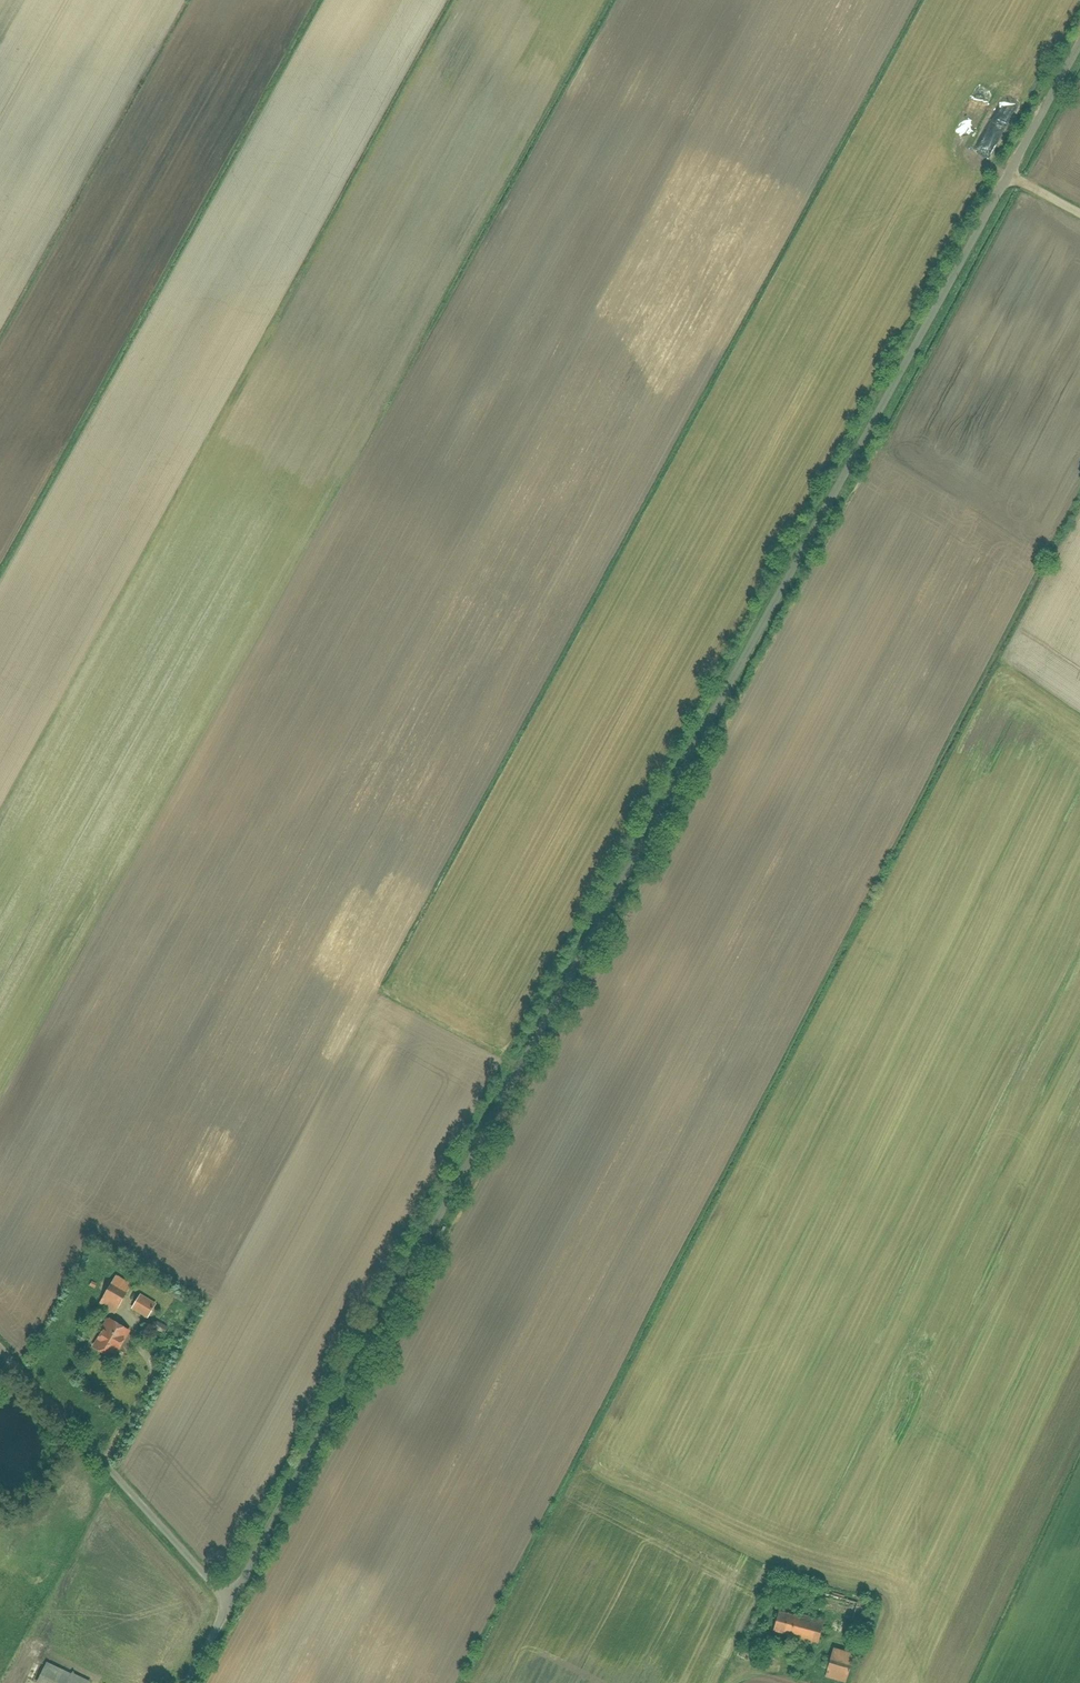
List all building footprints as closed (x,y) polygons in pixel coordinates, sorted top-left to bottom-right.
[(118,1278),(101,1305),(116,1315),(134,1288),(118,1278)] [(144,1297),(135,1310),(150,1320),(159,1307),(144,1297)] [(96,1348),(115,1360),(132,1332),(113,1320),(96,1348)] [(781,1610),(774,1632),(819,1646),(826,1624),(781,1610)] [(827,1678),(842,1682),(851,1682),(859,1658),(836,1651),(827,1678)] [(50,1662),(40,1682),(90,1682),(50,1662)]
